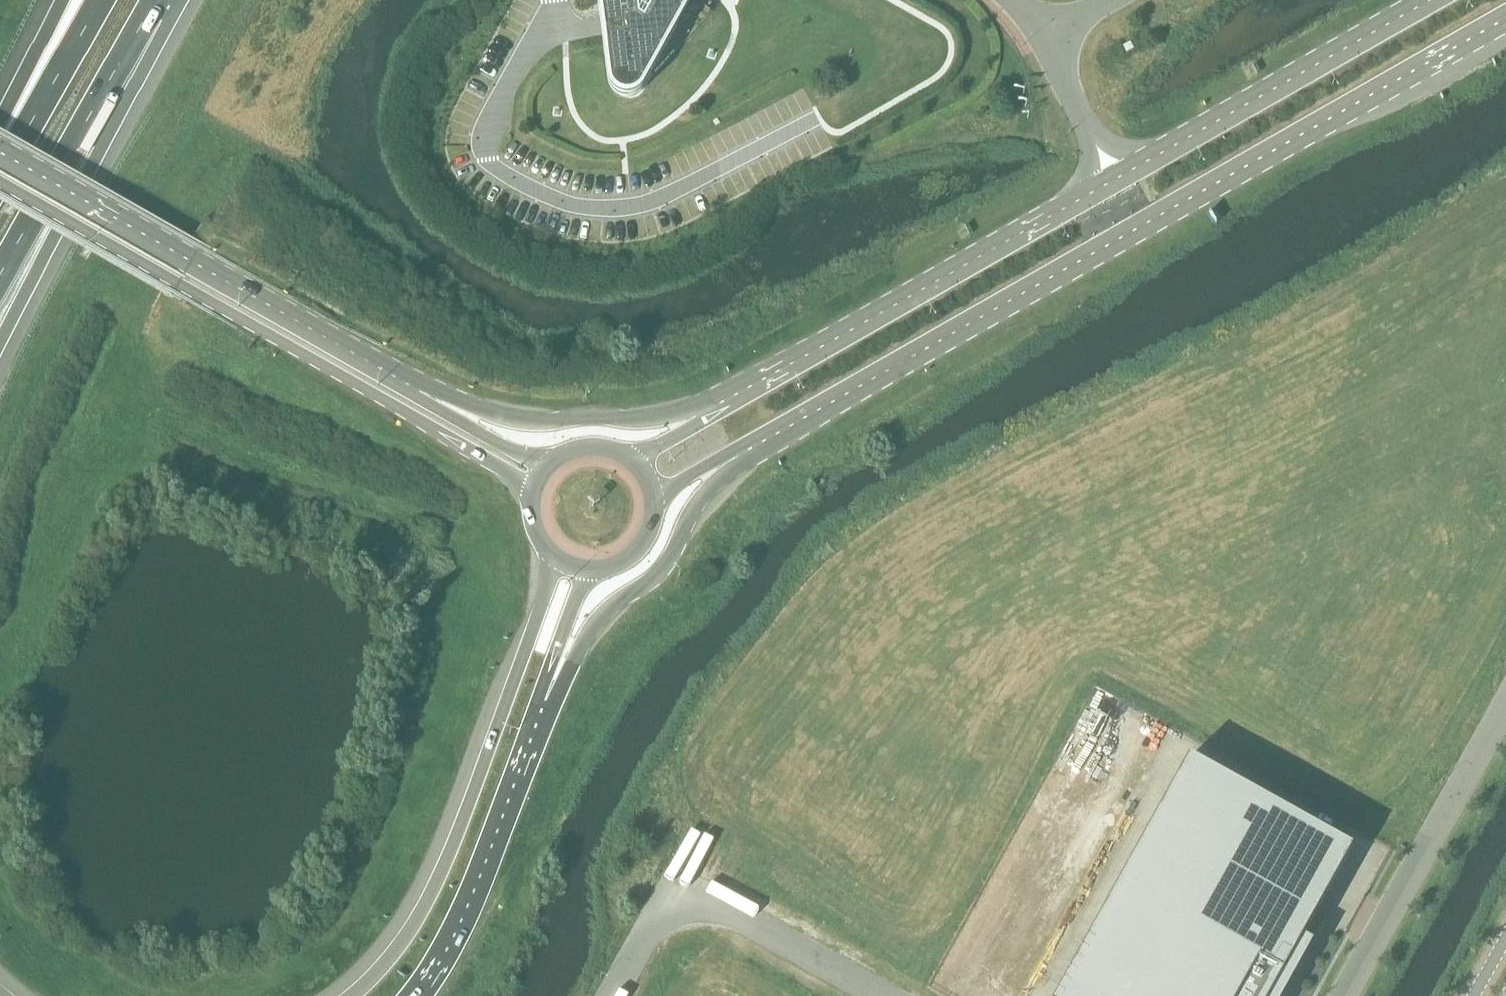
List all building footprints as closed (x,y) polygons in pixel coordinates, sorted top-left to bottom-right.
[(608,33),(616,88),(621,95),(627,97),(636,96),(642,90),(676,29),(661,15),(675,0),(603,0),(608,33)] [(1055,995),(1269,995),(1282,973),(1301,939),(1350,851),(1186,760),(1055,995)]
